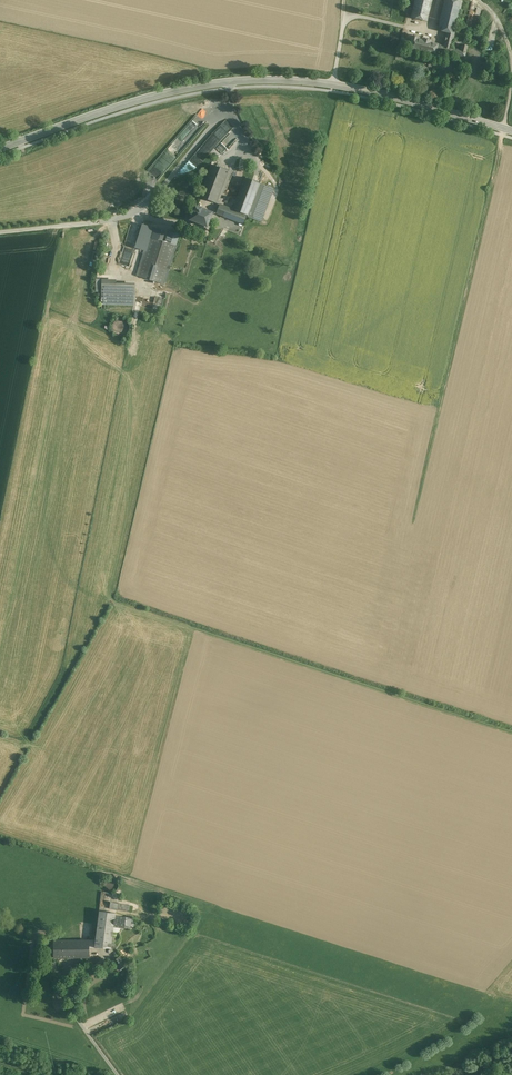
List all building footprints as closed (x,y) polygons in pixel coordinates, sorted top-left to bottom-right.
[(410,18),(426,22),(432,0),(415,0),(410,18)] [(456,0),(444,0),(438,25),(439,25),(438,29),(447,32),(454,33),(462,1),(456,0)] [(472,1),(468,0),(467,0),(461,24),(471,26),(474,14),(469,13),(472,1)] [(454,33),(447,32),(443,46),(450,48),(454,33)] [(416,36),(414,36),(412,37),(409,49),(434,56),(436,51),(437,45),(430,43),(431,41),(422,39),(422,40),(417,39),(417,38),(416,36)] [(461,44),(460,50),(450,48),(443,46),(437,45),(436,51),(464,57),(467,46),(461,44)] [(443,70),(444,65),(429,61),(428,66),(443,70)] [(206,142),(213,148),(220,141),(229,149),(239,139),(222,124),(206,142)] [(211,165),(199,197),(216,203),(228,171),(211,165)] [(260,183),(245,178),(232,210),(245,214),(248,216),(260,183)] [(232,210),(219,205),(216,214),(229,219),(229,218),(232,210)] [(212,212),(201,208),(194,206),(192,211),(193,211),(190,219),(189,219),(189,220),(190,220),(206,227),(207,227),(207,226),(212,213),(212,212)] [(245,214),(232,210),(229,218),(243,223),(246,216),(245,214)] [(165,242),(149,237),(138,276),(164,284),(179,235),(168,232),(165,242)] [(121,258),(120,264),(129,266),(131,260),(121,258)] [(134,285),(102,284),(102,304),(135,305),(135,300),(135,298),(135,289),(134,289),(134,285)] [(162,305),(138,298),(135,298),(135,300),(137,300),(142,302),(141,306),(160,311),(162,305)] [(129,331),(129,328),(129,324),(127,322),(124,320),(121,319),(117,320),(115,322),(113,324),(112,328),(113,331),(115,334),(118,336),(121,336),(124,336),(127,334),(129,331)] [(118,888),(119,885),(118,883),(116,880),(114,879),(112,879),(109,879),(107,881),(106,883),(105,885),(106,888),(107,890),(109,891),(112,892),(114,891),(117,890),(118,888)] [(133,906),(110,902),(109,908),(131,913),(133,906)] [(115,913),(99,911),(95,941),(95,947),(111,948),(111,946),(113,932),(113,927),(115,916),(115,913)] [(132,918),(115,916),(113,927),(124,928),(124,927),(130,928),(132,918)] [(89,940),(59,940),(59,957),(89,957),(89,947),(89,940)] [(126,964),(120,956),(113,962),(119,970),(126,964)]
